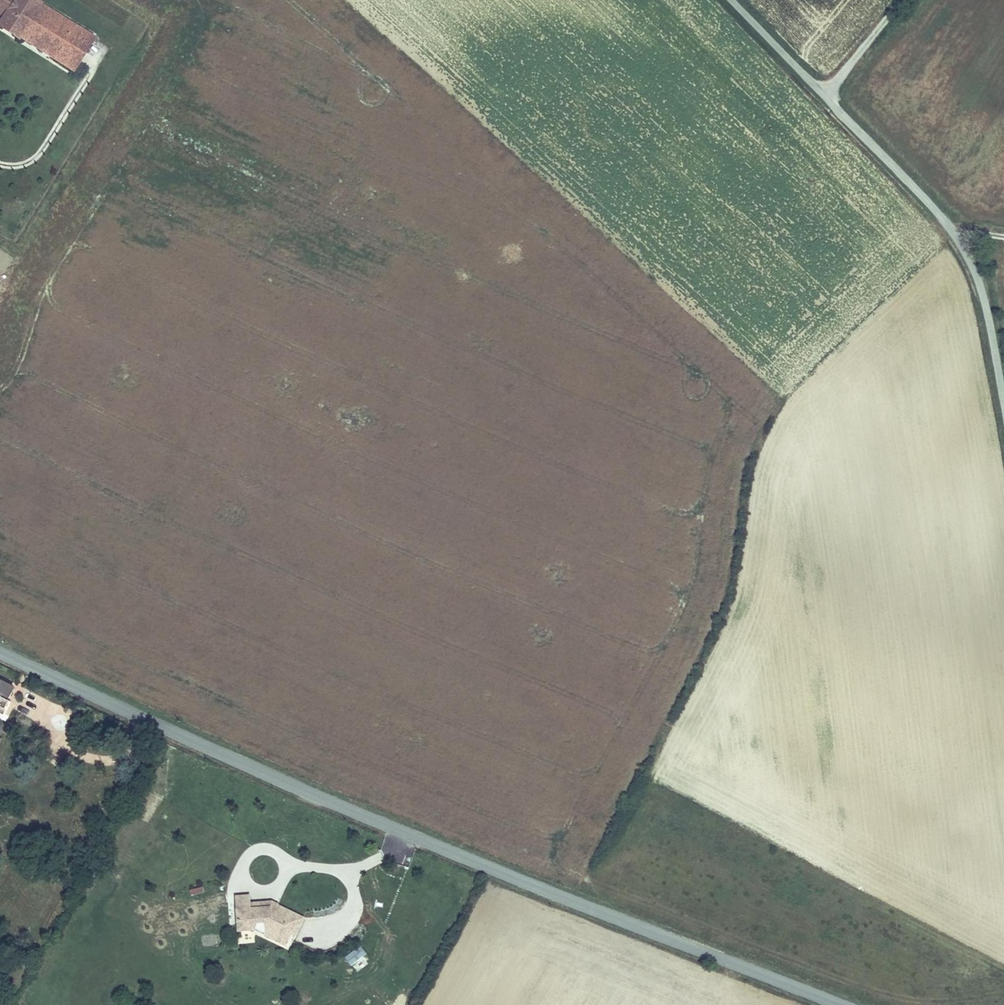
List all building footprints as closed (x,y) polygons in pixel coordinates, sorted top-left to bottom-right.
[(5,27),(2,34),(21,44),(39,12),(20,0),(0,0),(0,24),(5,27)] [(105,52),(39,12),(21,44),(87,83),(105,52)] [(0,682),(0,714),(6,717),(14,704),(7,701),(13,689),(0,682)] [(20,693),(13,689),(7,701),(14,704),(20,693)] [(253,910),(252,905),(252,897),(239,898),(240,911),(253,910)] [(253,910),(240,911),(241,932),(254,937),(258,929),(263,928),(264,933),(291,941),(296,931),(300,933),(306,920),(279,908),(277,911),(274,909),(268,910),(268,904),(252,905),(253,910)] [(258,929),(254,937),(288,947),(291,941),(264,933),(263,928),(258,929)] [(291,941),(295,943),(300,933),(296,931),(291,941)] [(356,969),(370,955),(359,945),(345,959),(356,969)]
